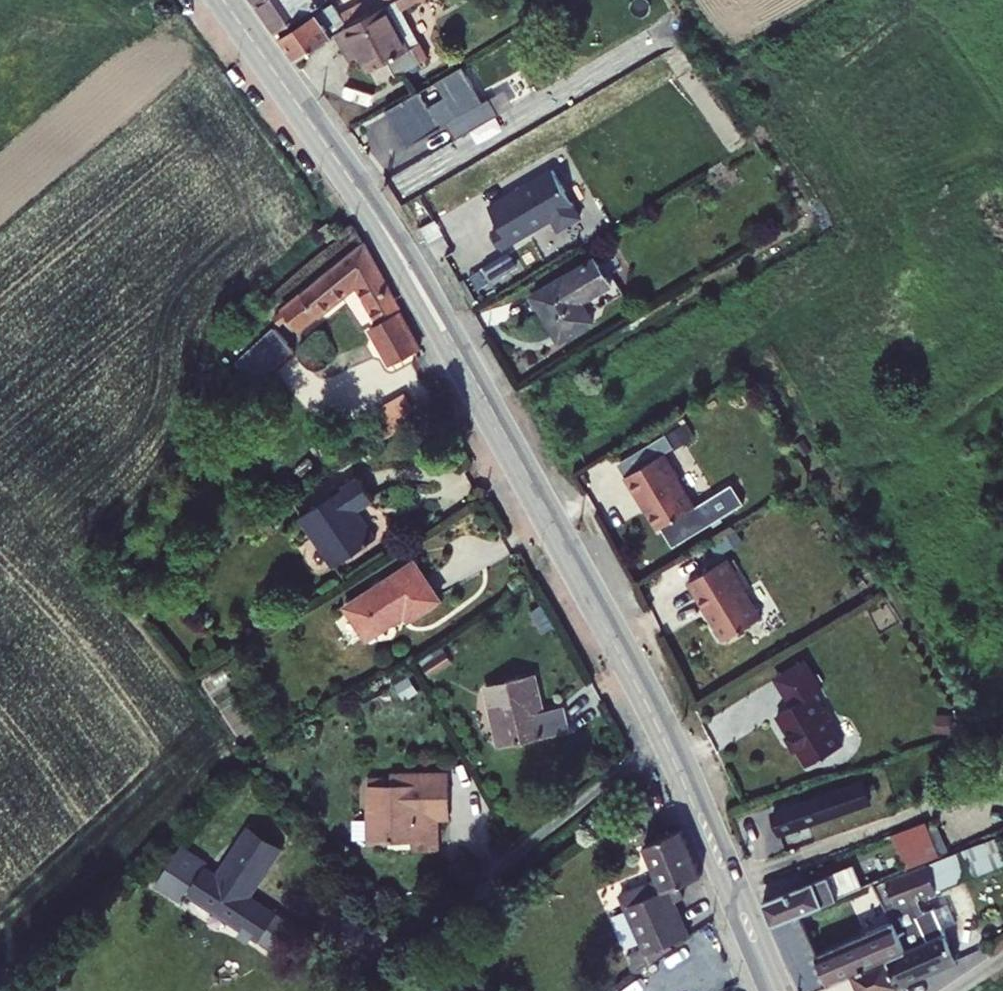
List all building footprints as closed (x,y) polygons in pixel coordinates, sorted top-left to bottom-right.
[(338,0),(274,0),(270,2),(292,32),(339,1),(338,0)] [(370,8),(386,0),(366,0),(370,8)] [(437,44),(419,9),(414,0),(404,0),(399,3),(424,52),(431,48),(437,44)] [(419,9),(436,0),(414,0),(419,9)] [(310,58),(350,30),(366,19),(362,14),(357,17),(346,1),(295,36),(310,58)] [(424,52),(399,3),(366,19),(350,30),(358,45),(367,41),(374,53),(384,72),(405,61),(424,52)] [(367,41),(358,45),(364,57),(374,53),(367,41)] [(424,52),(405,61),(413,76),(438,63),(431,48),(424,52)] [(526,49),(489,69),(499,88),(536,69),(526,49)] [(498,102),(478,67),(401,110),(422,146),(459,126),(467,140),(509,117),(501,102),(498,102)] [(571,210),(547,169),(489,203),(514,244),(571,210)] [(440,217),(424,224),(431,240),(446,233),(440,217)] [(409,352),(433,339),(374,233),(282,306),(296,325),(305,318),(308,322),(360,279),(365,286),(372,282),(409,352)] [(600,251),(539,287),(566,332),(599,312),(586,291),(615,274),(600,251)] [(505,255),(486,265),(495,280),(513,270),(505,255)] [(284,321),(237,362),(251,383),(252,384),(289,352),(301,339),(284,321)] [(408,393),(388,400),(397,423),(417,415),(408,393)] [(356,447),(389,436),(379,408),(348,418),(356,447)] [(688,473),(673,449),(633,473),(647,495),(648,494),(667,525),(702,504),(684,475),(688,473)] [(370,478),(311,514),(342,565),(385,540),(368,512),(384,502),(370,478)] [(735,553),(695,577),(713,607),(715,606),(722,617),(721,623),(725,631),(731,632),(732,634),(768,612),(752,584),(753,583),(735,553)] [(446,600),(423,561),(353,602),(374,636),(405,618),(405,613),(411,609),(416,618),(446,600)] [(828,681),(811,652),(782,670),(799,697),(784,706),(796,726),(795,727),(803,739),(804,739),(815,757),(829,748),(830,750),(833,748),(832,746),(850,735),(837,714),(838,710),(832,699),(827,698),(819,686),(828,681)] [(547,677),(496,684),(505,743),(578,733),(574,707),(552,710),(547,677)] [(405,763),(405,775),(447,775),(447,810),(458,810),(459,764),(405,763)] [(872,773),(784,804),(792,825),(810,819),(808,813),(839,802),(841,807),(880,794),(872,773)] [(405,775),(382,774),(382,832),(447,832),(447,810),(447,775),(405,775)] [(946,849),(933,815),(899,828),(913,864),(946,849)] [(293,843),(262,823),(230,871),(217,862),(199,889),(272,937),(290,910),(261,892),(293,843)] [(687,895),(683,885),(702,874),(682,831),(642,847),(659,892),(644,898),(665,946),(646,955),(650,963),(673,947),(671,943),(692,933),(678,899),(687,895)] [(893,900),(913,945),(895,952),(906,979),(962,955),(950,926),(948,927),(938,903),(925,908),(920,895),(1002,861),(1002,831),(885,881),(893,900)] [(782,919),(808,907),(883,877),(877,862),(841,876),(838,870),(771,896),(782,919)] [(767,887),(772,896),(794,886),(790,876),(767,887)] [(808,907),(782,919),(813,988),(862,967),(872,990),(877,990),(906,979),(895,952),(913,945),(893,900),(882,905),(888,920),(825,946),(808,907)]
